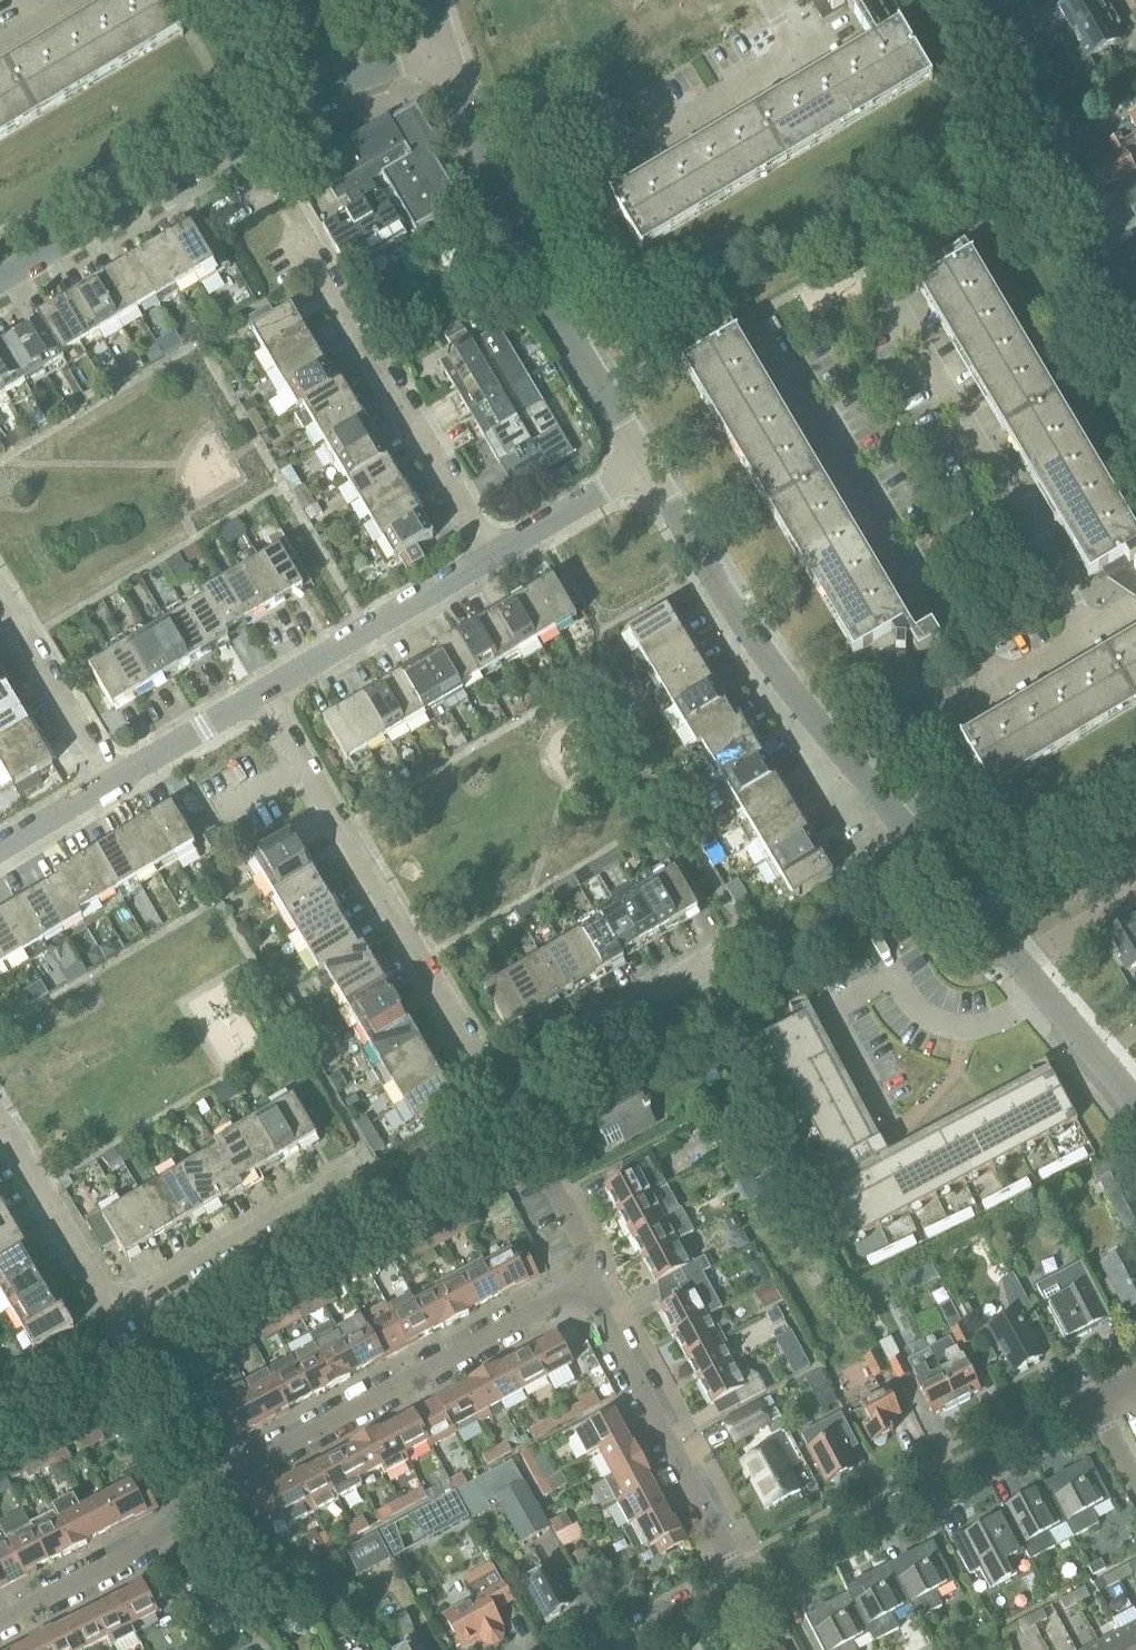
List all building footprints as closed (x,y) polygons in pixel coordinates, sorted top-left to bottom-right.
[(162,0),(131,0),(0,78),(0,137),(179,30),(183,37),(184,36),(162,0)] [(824,19),(843,8),(848,5),(854,16),(861,12),(872,5),(872,4),(869,0),(813,0),(824,19)] [(1059,10),(1038,22),(1031,10),(996,29),(1008,51),(1051,27),(1054,31),(1067,24),(1073,35),(1113,12),(1106,0),(1077,0),(1059,10)] [(1088,60),(1121,41),(1116,32),(1120,26),(1113,12),(1073,35),(1081,49),(1070,56),(1076,67),(1088,60)] [(614,202),(611,196),(610,197),(614,204),(622,218),(642,253),(643,254),(644,253),(644,252),(641,247),(928,76),(932,82),(933,81),(899,25),(898,25),(902,31),(874,48),(752,121),(614,202)] [(1099,109),(1113,101),(1105,86),(1091,94),(1099,109)] [(400,120),(392,124),(412,159),(373,181),(373,182),(382,177),(415,234),(417,233),(416,231),(462,204),(432,154),(442,149),(417,107),(399,118),(400,120)] [(356,128),(351,118),(304,145),(338,202),(346,197),(354,210),(378,196),(371,183),(373,182),(373,181),(412,159),(392,124),(389,119),(358,137),(354,130),(356,128)] [(1123,143),(1120,139),(1109,145),(1116,158),(1125,154),(1135,148),(1135,136),(1123,143)] [(1125,154),(1116,158),(1091,172),(1102,192),(1135,173),(1125,154)] [(346,197),(353,210),(323,228),(342,261),(365,248),(370,258),(406,236),(382,195),(379,197),(378,196),(354,210),(346,197)] [(208,222),(194,230),(211,258),(222,252),(225,250),(208,222)] [(170,239),(194,279),(199,287),(232,268),(222,252),(211,258),(194,230),(192,226),(170,239)] [(194,279),(170,239),(151,251),(175,290),(194,279)] [(1135,263),(1135,249),(1133,246),(1105,270),(1114,282),(1135,263)] [(151,251),(133,262),(157,302),(175,290),(151,251)] [(918,290),(918,291),(920,290),(924,287),(1094,574),(1090,577),(1089,577),(1089,578),(1089,579),(1108,568),(1113,576),(1115,577),(1135,591),(1135,592),(1135,544),(1120,517),(968,262),(967,260),(918,290)] [(157,302),(133,262),(114,274),(138,313),(157,302)] [(114,274),(95,285),(118,325),(138,313),(114,274)] [(95,285),(76,297),(100,337),(118,325),(95,285)] [(76,297),(57,308),(81,348),(100,337),(76,297)] [(1127,306),(1129,310),(1134,319),(1135,318),(1135,302),(1127,306)] [(303,330),(290,310),(275,319),(268,307),(244,322),(251,333),(246,336),(258,356),(263,353),(263,354),(303,330)] [(81,348),(57,308),(38,320),(40,323),(62,359),(81,348)] [(203,333),(210,329),(205,320),(198,324),(203,333)] [(40,323),(22,334),(45,374),(64,362),(62,359),(40,323)] [(197,323),(180,333),(185,343),(203,333),(198,324),(197,323)] [(456,389),(515,353),(500,328),(474,344),(462,324),(445,335),(457,355),(441,365),(456,389)] [(303,330),(263,354),(275,373),(315,350),(303,330)] [(22,334),(3,346),(26,385),(45,374),(22,334)] [(732,338),(687,364),(860,651),(856,654),(853,656),(854,656),(854,657),(875,644),(881,653),(887,654),(897,654),(897,655),(907,656),(908,644),(911,642),(919,656),(942,643),(933,627),(928,630),(923,622),(912,621),(910,621),(907,622),(903,625),(888,600),(732,339),(736,336),(736,335),(732,338)] [(543,349),(536,339),(524,347),(530,357),(543,349)] [(0,347),(0,384),(8,397),(26,385),(3,346),(0,347)] [(315,350),(275,373),(287,393),(326,370),(315,350)] [(530,377),(515,353),(456,389),(471,414),(530,377)] [(326,370),(287,393),(299,412),(338,389),(326,370)] [(238,382),(235,377),(228,381),(232,386),(238,382)] [(545,402),(530,377),(471,414),(486,438),(545,402)] [(344,385),(338,389),(299,412),(303,410),(314,428),(355,404),(344,385)] [(89,402),(95,398),(91,391),(85,395),(89,402)] [(555,396),(545,402),(486,438),(517,489),(533,479),(535,482),(552,472),(550,469),(566,459),(551,434),(571,422),(555,396)] [(64,404),(70,413),(75,410),(77,409),(71,400),(64,404)] [(248,415),(257,409),(251,400),(242,406),(248,415)] [(367,423),(355,404),(314,428),(326,448),(367,423)] [(38,432),(49,425),(44,418),(33,425),(38,432)] [(378,442),(367,423),(326,448),(337,466),(378,442)] [(266,447),(275,442),(268,430),(259,435),(266,447)] [(14,432),(6,437),(13,448),(21,443),(14,432)] [(390,461),(378,442),(337,466),(349,486),(390,461)] [(290,467),(284,458),(276,463),(281,472),(290,467)] [(401,480),(390,461),(349,486),(361,505),(401,480)] [(291,466),(290,467),(281,472),(292,492),(302,486),(291,466)] [(562,488),(573,481),(566,469),(554,476),(562,488)] [(401,480),(361,505),(372,524),(413,499),(401,480)] [(304,486),(293,492),(303,510),(314,503),(304,486)] [(413,499),(372,524),(384,543),(425,518),(413,499)] [(318,505),(306,511),(311,520),(323,514),(318,505)] [(425,518),(384,543),(396,563),(401,560),(410,574),(432,561),(423,546),(437,538),(425,518)] [(273,548),(258,557),(261,561),(284,601),(304,589),(290,565),(289,563),(297,558),(281,532),(268,539),(273,548)] [(330,541),(326,534),(319,538),(324,545),(330,541)] [(197,545),(184,553),(190,563),(203,556),(197,545)] [(179,555),(165,564),(177,583),(191,574),(179,555)] [(297,558),(289,563),(290,565),(304,589),(312,584),(297,558)] [(261,561),(242,573),(265,612),(284,601),(261,561)] [(242,573),(222,584),(246,623),(265,612),(242,573)] [(563,579),(556,583),(566,599),(573,594),(563,579)] [(554,580),(533,592),(557,631),(577,619),(565,599),(556,584),(554,580)] [(222,584),(203,595),(206,600),(227,635),(227,634),(246,623),(222,584)] [(533,592),(514,603),(538,643),(557,631),(533,592)] [(205,600),(187,611),(211,651),(230,640),(227,635),(206,600),(205,600)] [(514,603),(495,615),(519,654),(520,653),(538,643),(514,603)] [(184,607),(165,618),(168,623),(191,662),(211,651),(187,611),(186,612),(184,607)] [(643,654),(681,631),(668,609),(629,632),(643,654)] [(495,615),(476,626),(499,665),(502,670),(521,658),(519,654),(495,615)] [(84,633),(86,637),(94,632),(92,628),(86,619),(78,623),(84,633)] [(168,623),(149,634),(172,674),(191,662),(168,623)] [(476,626),(457,637),(480,677),(499,665),(476,626)] [(693,650),(681,631),(643,654),(654,673),(693,650)] [(149,634),(130,646),(153,685),(172,674),(149,634)] [(457,637),(438,649),(441,654),(461,688),(462,688),(480,677),(457,637)] [(961,739),(989,787),(991,786),(1135,700),(1135,643),(966,745),(962,739),(961,739)] [(130,646),(110,657),(134,696),(153,685),(130,646)] [(693,650),(654,673),(666,692),(704,669),(693,650)] [(440,654),(422,665),(445,704),(464,693),(461,688),(441,654),(440,654)] [(110,657),(90,669),(113,709),(134,696),(110,657)] [(422,665),(402,676),(426,716),(445,704),(422,665)] [(624,688),(613,669),(600,676),(611,696),(624,688)] [(716,688),(704,669),(666,692),(677,711),(716,688)] [(0,674),(0,694),(9,689),(0,674)] [(557,675),(550,679),(555,689),(562,685),(557,675)] [(402,676),(383,688),(407,727),(426,716),(402,676)] [(383,688),(364,699),(388,738),(407,727),(383,688)] [(716,688),(677,711),(688,730),(727,707),(716,688)] [(9,689),(0,694),(0,720),(20,708),(9,689)] [(636,705),(630,695),(616,703),(622,714),(636,705)] [(364,699),(345,710),(368,750),(388,738),(364,699)] [(737,725),(727,707),(688,730),(699,747),(703,745),(737,725)] [(0,720),(0,745),(32,727),(20,708),(0,720)] [(325,722),(314,729),(321,740),(331,734),(348,762),(368,750),(345,710),(325,722)] [(636,731),(645,726),(640,717),(631,723),(636,731)] [(742,722),(737,725),(703,745),(715,766),(754,743),(742,722)] [(32,727),(0,745),(0,765),(3,770),(43,745),(32,727)] [(459,750),(468,745),(461,733),(452,738),(459,750)] [(640,743),(645,752),(656,745),(651,737),(640,743)] [(754,743),(715,766),(726,785),(766,762),(754,743)] [(15,789),(21,798),(44,784),(39,775),(55,765),(43,745),(3,770),(14,789),(15,789)] [(660,745),(648,752),(653,760),(665,753),(660,745)] [(430,768),(439,763),(433,755),(425,760),(430,768)] [(777,781),(766,762),(726,785),(738,804),(777,781)] [(668,791),(678,785),(673,776),(662,783),(668,791)] [(788,799),(777,781),(738,804),(749,822),(788,799)] [(672,797),(679,810),(689,805),(681,792),(672,797)] [(788,799),(749,822),(761,842),(800,819),(788,799)] [(153,818),(176,857),(196,845),(195,842),(204,837),(195,823),(186,828),(173,806),(153,818)] [(153,818),(134,829),(157,868),(176,857),(153,818)] [(811,838),(800,819),(761,842),(772,861),(811,838)] [(134,829),(115,840),(139,879),(157,868),(134,829)] [(696,834),(703,848),(711,843),(712,843),(706,829),(696,834)] [(264,877),(302,854),(289,832),(251,855),(264,877)] [(823,857),(811,838),(772,861),(783,880),(823,857)] [(139,879),(115,840),(95,851),(119,891),(139,879)] [(119,891),(95,851),(77,863),(100,902),(119,891)] [(710,861),(714,868),(728,860),(724,853),(710,861)] [(313,873),(302,854),(264,877),(275,896),(313,873)] [(834,876),(823,857),(783,880),(795,899),(834,876)] [(105,911),(100,902),(77,863),(56,875),(59,880),(83,919),(85,923),(105,911)] [(674,871),(655,882),(679,923),(698,912),(674,871)] [(313,873),(275,896),(286,915),(325,892),(313,873)] [(83,919),(59,880),(41,891),(64,930),(83,919)] [(679,923),(655,882),(636,893),(660,934),(679,923)] [(41,891),(21,902),(45,941),(64,930),(41,891)] [(325,892),(286,915),(298,934),(336,911),(325,892)] [(636,893),(616,904),(640,945),(660,934),(636,893)] [(45,941),(21,902),(2,913),(26,953),(45,941)] [(640,945),(616,904),(596,916),(600,922),(621,956),(640,945)] [(523,907),(515,912),(520,921),(529,916),(523,907)] [(347,930),(336,911),(298,934),(309,953),(347,930)] [(0,915),(0,953),(7,964),(26,953),(2,913),(0,915)] [(1129,922),(1129,921),(1128,922),(1135,935),(1135,918),(1129,922)] [(621,956),(600,922),(582,933),(606,973),(624,962),(621,956)] [(1128,922),(1106,934),(1128,971),(1135,966),(1135,935),(1128,922)] [(757,923),(750,927),(754,935),(762,930),(757,923)] [(347,930),(309,953),(320,971),(325,968),(359,949),(347,930)] [(582,933),(562,944),(586,985),(606,973),(582,933)] [(107,960),(121,952),(115,942),(111,942),(100,948),(107,960)] [(586,985),(562,944),(544,955),(567,995),(586,985)] [(364,946),(359,949),(325,968),(338,989),(376,966),(364,946)] [(95,967),(107,960),(100,948),(90,954),(90,958),(95,967)] [(466,957),(461,948),(451,954),(456,963),(466,957)] [(567,995),(544,955),(524,967),(548,1007),(567,995)] [(62,973),(68,983),(87,972),(81,962),(62,973)] [(376,966),(338,989),(349,1007),(387,985),(376,966)] [(548,1007),(524,967),(504,978),(528,1018),(548,1007)] [(41,978),(22,989),(31,1005),(50,994),(41,978)] [(528,1018),(504,978),(485,990),(508,1030),(528,1018)] [(387,985),(349,1007),(360,1027),(398,1004),(387,985)] [(4,1008),(10,1018),(17,1013),(30,1006),(29,1005),(24,996),(12,1004),(4,1008)] [(398,1004),(360,1027),(372,1046),(410,1023),(398,1004)] [(805,1015),(764,1037),(833,1166),(802,1183),(809,1196),(881,1158),(881,1157),(888,1154),(880,1140),(874,1144),(805,1015)] [(421,1043),(410,1023),(372,1046),(383,1065),(421,1043)] [(745,1032),(749,1040),(763,1032),(759,1025),(745,1032)] [(314,1032),(305,1038),(313,1051),(322,1046),(314,1032)] [(421,1043),(383,1065),(395,1085),(433,1062),(421,1043)] [(324,1049),(315,1054),(321,1065),(331,1060),(324,1049)] [(444,1081),(433,1062),(395,1085),(405,1103),(444,1081)] [(1030,1071),(1033,1077),(1049,1069),(1046,1063),(1030,1071)] [(251,1069),(243,1074),(249,1085),(257,1080),(251,1069)] [(655,1123),(638,1090),(651,1083),(645,1071),(607,1091),(613,1103),(591,1115),(608,1148),(655,1123)] [(339,1072),(329,1079),(337,1092),(348,1086),(339,1072)] [(1052,1075),(824,1196),(849,1243),(1077,1122),(1052,1075)] [(444,1081),(405,1103),(417,1123),(455,1101),(444,1081)] [(222,1086),(230,1099),(238,1094),(231,1082),(230,1082),(222,1086)] [(767,1082),(751,1090),(755,1097),(771,1089),(767,1082)] [(356,1096),(346,1102),(351,1110),(361,1104),(356,1096)] [(294,1098),(274,1109),(297,1148),(317,1137),(294,1098)] [(765,1099),(758,1103),(775,1134),(782,1130),(765,1099)] [(203,1117),(211,1112),(205,1101),(196,1106),(203,1117)] [(274,1109),(255,1121),(278,1160),(297,1148),(274,1109)] [(371,1123),(367,1117),(355,1123),(359,1130),(371,1123)] [(255,1121),(236,1132),(259,1171),(278,1160),(255,1121)] [(369,1146),(380,1140),(371,1123),(359,1130),(369,1146)] [(236,1132),(216,1144),(238,1183),(259,1171),(236,1132)] [(781,1145),(797,1176),(804,1172),(796,1156),(800,1154),(795,1145),(791,1148),(788,1142),(781,1145)] [(125,1144),(116,1150),(120,1158),(124,1164),(133,1158),(125,1144)] [(218,1149),(200,1160),(223,1199),(242,1188),(238,1183),(216,1144),(215,1145),(218,1149)] [(740,1155),(750,1173),(766,1165),(757,1146),(740,1155)] [(116,1150),(101,1159),(106,1167),(120,1158),(116,1150)] [(1083,1150),(1061,1162),(1065,1170),(1088,1158),(1083,1150)] [(618,1213),(666,1187),(647,1151),(623,1164),(629,1176),(605,1189),(618,1213)] [(1092,1170),(1099,1182),(1100,1182),(1104,1180),(1110,1192),(1106,1193),(1108,1196),(1131,1240),(1135,1237),(1135,1198),(1121,1170),(1123,1169),(1116,1157),(1101,1165),(1092,1170)] [(223,1199),(200,1160),(182,1171),(205,1210),(223,1199)] [(1061,1162),(1039,1174),(1043,1182),(1065,1170),(1061,1162)] [(182,1171),(162,1183),(185,1222),(205,1210),(182,1171)] [(776,1171),(755,1181),(762,1197),(783,1187),(776,1171)] [(1027,1180),(1005,1191),(1010,1199),(1031,1188),(1027,1180)] [(185,1222),(162,1183),(144,1194),(166,1232),(185,1222)] [(667,1187),(666,1187),(618,1213),(630,1236),(668,1216),(681,1209),(679,1205),(668,1202),(657,1204),(652,1195),(667,1187)] [(1005,1191),(982,1204),(986,1212),(1010,1199),(1005,1191)] [(166,1232),(144,1194),(124,1206),(147,1244),(166,1232)] [(147,1244),(124,1206),(103,1218),(100,1214),(86,1222),(103,1249),(117,1241),(126,1256),(147,1244)] [(970,1210),(947,1221),(952,1229),(974,1218),(970,1210)] [(5,1212),(0,1214),(0,1240),(16,1231),(5,1212)] [(475,1215),(462,1221),(467,1231),(480,1224),(475,1215)] [(675,1229),(668,1216),(630,1236),(643,1260),(677,1242),(672,1232),(675,1229)] [(467,1231),(462,1221),(450,1228),(455,1237),(467,1231)] [(947,1221),(925,1232),(929,1240),(952,1229),(947,1221)] [(999,1221),(989,1226),(995,1240),(1006,1235),(999,1221)] [(16,1231),(0,1240),(0,1266),(28,1250),(16,1231)] [(737,1239),(733,1241),(738,1251),(751,1245),(744,1232),(736,1236),(737,1239)] [(912,1237),(890,1248),(894,1256),(916,1246),(912,1237)] [(416,1246),(421,1256),(433,1249),(428,1239),(416,1246)] [(682,1251),(677,1242),(643,1260),(656,1284),(680,1271),(686,1282),(703,1273),(711,1269),(704,1258),(694,1263),(687,1250),(682,1251)] [(421,1256),(416,1246),(404,1253),(409,1263),(421,1256)] [(522,1247),(487,1266),(501,1294),(515,1286),(516,1288),(528,1282),(526,1280),(537,1275),(522,1247)] [(890,1248),(867,1259),(871,1268),(894,1256),(890,1248)] [(28,1250),(0,1266),(0,1291),(1,1292),(39,1269),(28,1250)] [(390,1253),(365,1266),(370,1276),(395,1262),(393,1259),(390,1253)] [(1131,1254),(1103,1268),(1126,1314),(1130,1312),(1133,1314),(1135,1312),(1135,1263),(1131,1254)] [(501,1294),(487,1266),(483,1259),(459,1272),(477,1306),(501,1294)] [(898,1277),(906,1292),(927,1281),(937,1276),(929,1261),(920,1266),(898,1277)] [(1092,1332),(1091,1329),(1111,1319),(1081,1263),(1036,1287),(1067,1345),(1092,1332)] [(370,1276),(365,1266),(354,1272),(359,1282),(370,1276)] [(39,1269),(1,1292),(12,1311),(50,1288),(39,1269)] [(754,1276),(759,1286),(770,1281),(765,1271),(754,1276)] [(477,1306),(459,1272),(436,1284),(440,1291),(455,1321),(469,1313),(468,1311),(477,1306)] [(703,1273),(686,1282),(678,1286),(684,1298),(660,1311),(673,1335),(722,1309),(703,1273)] [(1011,1316),(989,1329),(1014,1373),(1042,1358),(1025,1328),(1039,1320),(1023,1291),(1013,1275),(1002,1282),(1011,1316)] [(769,1308),(782,1300),(773,1284),(759,1291),(769,1308)] [(50,1288),(12,1311),(23,1330),(62,1308),(50,1288)] [(413,1296),(412,1297),(431,1332),(440,1327),(441,1329),(455,1321),(440,1291),(428,1297),(423,1288),(412,1293),(413,1296)] [(319,1296),(325,1307),(338,1300),(332,1289),(319,1296)] [(319,1296),(308,1303),(313,1313),(325,1307),(319,1296)] [(412,1297),(388,1309),(407,1344),(431,1332),(412,1297)] [(951,1301),(939,1308),(951,1331),(960,1349),(974,1342),(964,1324),(963,1324),(951,1301)] [(386,1305),(361,1318),(383,1358),(384,1360),(408,1346),(407,1344),(388,1309),(386,1305)] [(23,1330),(12,1337),(28,1364),(67,1341),(63,1335),(74,1328),(62,1308),(23,1330)] [(779,1308),(767,1314),(773,1326),(784,1320),(779,1308)] [(296,1309),(273,1322),(278,1333),(302,1320),(296,1309)] [(722,1309),(673,1335),(686,1358),(724,1338),(717,1325),(711,1327),(706,1318),(722,1309)] [(383,1358),(361,1318),(338,1331),(340,1335),(359,1370),(382,1358),(384,1360),(383,1358)] [(278,1333),(273,1322),(261,1329),(267,1339),(278,1333)] [(359,1370),(333,1322),(311,1335),(317,1347),(317,1348),(337,1385),(351,1378),(349,1376),(359,1370)] [(532,1351),(547,1379),(572,1365),(556,1335),(545,1341),(546,1344),(532,1351)] [(892,1337),(879,1343),(898,1381),(910,1375),(892,1337)] [(730,1351),(724,1338),(686,1358),(698,1382),(732,1364),(727,1354),(730,1351)] [(926,1342),(907,1352),(911,1359),(908,1361),(918,1381),(916,1382),(934,1416),(943,1411),(947,1412),(960,1405),(931,1350),(931,1349),(930,1350),(926,1342)] [(988,1365),(997,1360),(988,1342),(979,1346),(988,1365)] [(238,1343),(225,1349),(230,1359),(243,1352),(238,1343)] [(337,1385),(317,1348),(293,1361),(312,1396),(322,1391),(323,1393),(337,1385)] [(931,1350),(960,1405),(970,1399),(971,1396),(981,1391),(963,1357),(961,1358),(957,1350),(946,1356),(943,1351),(936,1348),(931,1350)] [(230,1359),(225,1349),(213,1356),(218,1365),(230,1359)] [(532,1351),(508,1364),(523,1391),(547,1379),(532,1351)] [(879,1351),(864,1359),(873,1378),(889,1371),(879,1351)] [(795,1376),(811,1367),(804,1354),(788,1363),(795,1376)] [(293,1361),(270,1373),(289,1409),(312,1396),(293,1361)] [(498,1367),(484,1374),(500,1404),(523,1391),(508,1364),(499,1369),(498,1367)] [(732,1364),(698,1382),(711,1406),(735,1393),(741,1405),(766,1391),(760,1379),(749,1385),(742,1372),(737,1373),(732,1364)] [(806,1379),(814,1394),(820,1391),(830,1386),(822,1371),(806,1379)] [(289,1409),(270,1373),(245,1387),(266,1426),(291,1413),(289,1409)] [(471,1384),(462,1389),(477,1417),(478,1416),(480,1420),(482,1424),(494,1418),(489,1410),(500,1404),(484,1374),(470,1382),(471,1384)] [(266,1426),(245,1387),(220,1400),(217,1396),(207,1400),(230,1445),(266,1426)] [(462,1389),(438,1402),(455,1434),(480,1420),(478,1416),(477,1417),(462,1389)] [(581,1399),(583,1403),(565,1412),(569,1421),(570,1422),(601,1405),(594,1392),(581,1399)] [(887,1436),(894,1432),(888,1421),(900,1414),(889,1392),(862,1407),(869,1420),(864,1423),(867,1428),(875,1443),(878,1445),(880,1446),(884,1445),(887,1442),(887,1439),(887,1436)] [(758,1404),(759,1405),(723,1424),(734,1444),(769,1425),(765,1416),(777,1409),(771,1397),(758,1404)] [(455,1434),(438,1402),(437,1400),(412,1413),(431,1447),(455,1434)] [(569,1421),(565,1412),(564,1411),(541,1424),(546,1434),(559,1427),(569,1421)] [(413,1415),(390,1428),(405,1455),(428,1443),(430,1447),(431,1447),(412,1413),(413,1415)] [(599,1452),(627,1438),(614,1414),(574,1435),(587,1459),(599,1452)] [(814,1430),(818,1437),(821,1444),(809,1450),(826,1484),(832,1481),(835,1483),(842,1480),(842,1476),(855,1470),(830,1421),(814,1430)] [(546,1434),(541,1424),(529,1431),(534,1441),(546,1434)] [(385,1475),(409,1462),(405,1455),(390,1428),(380,1433),(379,1431),(365,1438),(381,1468),(385,1475)] [(95,1445),(90,1436),(77,1442),(82,1452),(95,1445)] [(358,1480),(381,1468),(365,1438),(351,1446),(352,1448),(343,1453),(361,1486),(358,1480)] [(627,1438),(599,1452),(612,1476),(641,1460),(634,1446),(632,1447),(627,1438)] [(494,1449),(499,1459),(512,1452),(507,1443),(494,1449)] [(800,1492),(775,1445),(741,1463),(766,1510),(800,1492)] [(54,1454),(59,1463),(60,1465),(73,1459),(67,1447),(54,1454)] [(499,1459),(494,1449),(482,1456),(487,1465),(499,1459)] [(537,1485),(547,1480),(531,1449),(521,1455),(537,1485)] [(361,1486),(343,1453),(319,1466),(337,1499),(361,1486)] [(54,1454),(42,1460),(47,1469),(59,1463),(54,1454)] [(26,1460),(34,1476),(47,1469),(42,1460),(32,1465),(29,1459),(26,1460)] [(34,1476),(26,1460),(3,1472),(8,1482),(26,1473),(29,1478),(34,1476)] [(641,1460),(612,1476),(605,1480),(617,1503),(624,1500),(652,1485),(647,1475),(649,1474),(641,1460)] [(1089,1460),(1046,1483),(1047,1485),(1046,1485),(1066,1522),(1065,1523),(1074,1538),(1099,1525),(1091,1509),(1108,1500),(1110,1502),(1111,1502),(1089,1460)] [(550,1531),(512,1463),(459,1493),(474,1520),(500,1505),(523,1546),(550,1531)] [(304,1471),(294,1477),(314,1514),(338,1501),(337,1499),(319,1466),(305,1473),(304,1471)] [(146,1515),(145,1512),(157,1506),(137,1467),(122,1474),(128,1486),(105,1497),(120,1525),(134,1518),(135,1520),(146,1515)] [(12,1490),(8,1482),(3,1472),(0,1474),(0,1496),(12,1490)] [(449,1481),(454,1491),(467,1484),(462,1474),(449,1481)] [(314,1514),(294,1477),(282,1483),(284,1485),(259,1498),(272,1522),(282,1516),(288,1528),(314,1514)] [(547,1480),(537,1485),(544,1498),(554,1492),(547,1480)] [(454,1491),(449,1481),(437,1488),(442,1498),(454,1491)] [(1047,1485),(1046,1483),(1003,1506),(1004,1508),(1003,1508),(1026,1551),(1025,1552),(1031,1561),(1074,1538),(1065,1523),(1066,1522),(1046,1485),(1047,1485)] [(652,1485),(624,1500),(617,1503),(629,1526),(631,1526),(636,1523),(637,1523),(664,1508),(652,1485)] [(427,1497),(422,1488),(399,1501),(404,1510),(427,1497)] [(430,1540),(470,1518),(456,1492),(407,1519),(430,1540)] [(404,1510),(399,1501),(396,1494),(383,1501),(392,1517),(404,1510)] [(96,1538),(82,1510),(75,1496),(51,1508),(54,1514),(73,1552),(87,1545),(86,1543),(96,1538)] [(105,1497),(82,1510),(96,1538),(120,1525),(105,1497)] [(1004,1508),(1003,1506),(1001,1506),(1004,1512),(961,1535),(971,1554),(961,1559),(970,1576),(980,1570),(991,1590),(1018,1575),(1010,1560),(1025,1552),(1026,1551),(1003,1508),(1004,1508)] [(637,1523),(636,1523),(631,1526),(644,1551),(654,1546),(660,1556),(683,1544),(678,1534),(680,1532),(674,1521),(672,1522),(664,1508),(637,1523)] [(54,1514),(30,1526),(49,1562),(58,1557),(59,1559),(73,1552),(54,1514)] [(557,1535),(566,1530),(560,1517),(550,1522),(557,1535)] [(352,1526),(357,1536),(369,1529),(364,1520),(352,1526)] [(396,1524),(381,1532),(395,1559),(406,1553),(396,1524)] [(584,1536),(578,1524),(566,1530),(557,1535),(563,1547),(572,1542),(584,1536)] [(49,1562),(30,1526),(9,1537),(13,1545),(11,1546),(25,1574),(49,1562)] [(357,1536),(352,1526),(340,1533),(345,1542),(357,1536)] [(299,1550),(306,1563),(333,1549),(325,1533),(319,1536),(316,1531),(303,1538),(299,1550)] [(378,1534),(347,1551),(361,1576),(392,1559),(378,1534)] [(0,1546),(0,1588),(1,1589),(26,1576),(25,1574),(11,1546),(9,1542),(0,1546)] [(909,1605),(917,1621),(943,1607),(935,1591),(952,1582),(954,1584),(955,1584),(933,1542),(889,1565),(891,1567),(890,1568),(909,1605)] [(590,1564),(584,1552),(575,1557),(581,1569),(590,1564)] [(336,1576),(327,1560),(317,1566),(325,1581),(338,1606),(346,1602),(338,1586),(341,1584),(336,1576)] [(1089,1568),(1093,1577),(1106,1570),(1101,1561),(1089,1568)] [(1115,1573),(1120,1582),(1135,1573),(1135,1562),(1115,1573)] [(570,1605),(562,1591),(565,1589),(551,1565),(525,1579),(547,1618),(550,1616),(554,1618),(560,1614),(561,1610),(570,1605)] [(891,1567),(889,1565),(845,1588),(848,1594),(869,1633),(868,1634),(874,1643),(900,1630),(891,1614),(909,1605),(890,1568),(891,1567)] [(494,1611),(513,1600),(497,1572),(469,1587),(476,1600),(445,1617),(463,1648),(481,1638),(482,1640),(485,1644),(490,1646),(495,1645),(499,1643),(502,1639),(503,1634),(501,1629),(500,1627),(502,1626),(494,1611)] [(1120,1582),(1115,1573),(1103,1579),(1108,1588),(1120,1582)] [(131,1593),(117,1600),(132,1628),(157,1615),(155,1610),(165,1605),(153,1581),(143,1587),(141,1585),(130,1590),(131,1593)] [(1085,1587),(1073,1594),(1078,1604),(1090,1597),(1085,1587)] [(848,1594),(805,1617),(822,1649),(855,1649),(851,1643),(868,1634),(869,1633),(848,1594)] [(1078,1604),(1073,1594),(1060,1601),(1065,1610),(1078,1604)] [(136,1636),(132,1628),(117,1600),(92,1613),(107,1641),(111,1649),(114,1647),(136,1636)] [(1042,1611),(1030,1618),(1035,1627),(1047,1620),(1042,1611)] [(92,1613),(67,1626),(80,1649),(88,1649),(107,1641),(92,1613)] [(409,1639),(418,1635),(406,1613),(389,1622),(395,1635),(405,1631),(409,1639)] [(1035,1627),(1030,1618),(1018,1624),(1022,1633),(1035,1627)] [(1120,1633),(1129,1649),(1135,1649),(1135,1624),(1120,1633)] [(41,1636),(48,1649),(80,1649),(67,1626),(53,1633),(52,1630),(41,1636)] [(1120,1633),(1099,1644),(1102,1649),(1129,1649),(1120,1633)] [(41,1636),(30,1642),(32,1644),(20,1649),(48,1649),(41,1636)] [(419,1637),(405,1645),(407,1649),(406,1649),(426,1649),(419,1637)]
